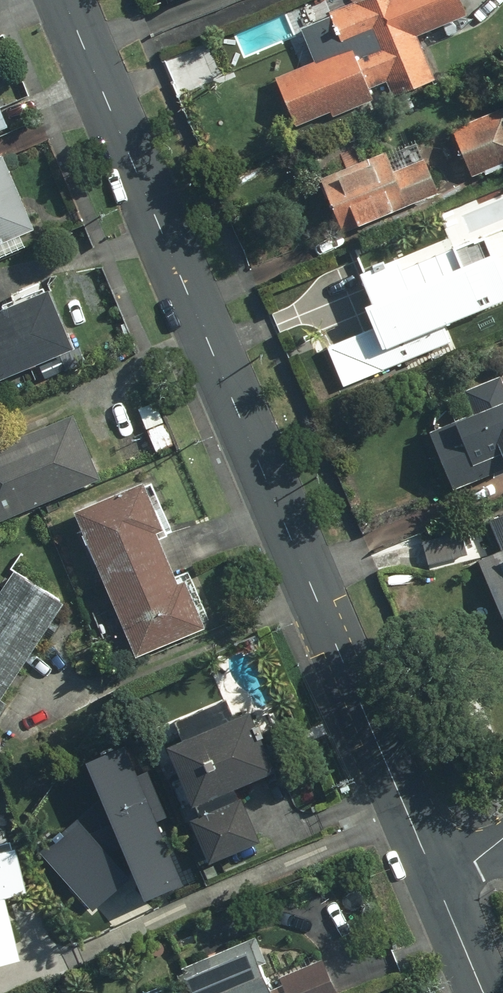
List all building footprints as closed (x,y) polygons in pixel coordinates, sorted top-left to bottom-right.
[(385,79),(392,96),(433,79),(399,0),(366,0),(359,3),(358,1),(330,13),(344,46),(368,37),(372,47),(352,55),(365,88),(385,79)] [(349,50),(275,79),(294,126),(331,111),(332,115),(369,101),(349,50)] [(452,130),(471,177),(502,164),(502,109),(452,130)] [(385,154),(322,179),(344,231),(438,193),(424,159),(393,172),(385,154)] [(0,157),(0,241),(31,227),(0,157)] [(443,324),(502,299),(502,232),(502,231),(484,239),(490,256),(364,307),(373,329),(328,348),(343,385),(450,342),(443,324)] [(0,309),(0,380),(73,350),(48,289),(0,309)] [(499,376),(463,391),(473,414),(429,431),(453,489),(502,469),(502,385),(499,376)] [(72,416),(0,445),(0,521),(98,479),(72,416)] [(161,529),(141,481),(71,511),(134,656),(203,626),(183,580),(176,583),(154,532),(161,529)] [(477,560),(502,620),(502,515),(488,521),(501,550),(477,560)] [(12,571),(0,589),(0,697),(61,603),(12,571)] [(198,814),(190,817),(209,860),(257,839),(236,789),(276,772),(249,711),(168,746),(198,814)] [(125,749),(85,766),(100,800),(78,820),(107,854),(121,849),(142,900),(182,883),(125,749)] [(92,912),(129,879),(107,854),(78,820),(41,853),(92,912)] [(20,960),(4,897),(25,892),(13,844),(0,848),(0,965),(20,960)] [(333,988),(321,959),(264,982),(257,963),(264,961),(253,936),(180,966),(189,987),(182,990),(183,992),(319,992),(333,988)]
